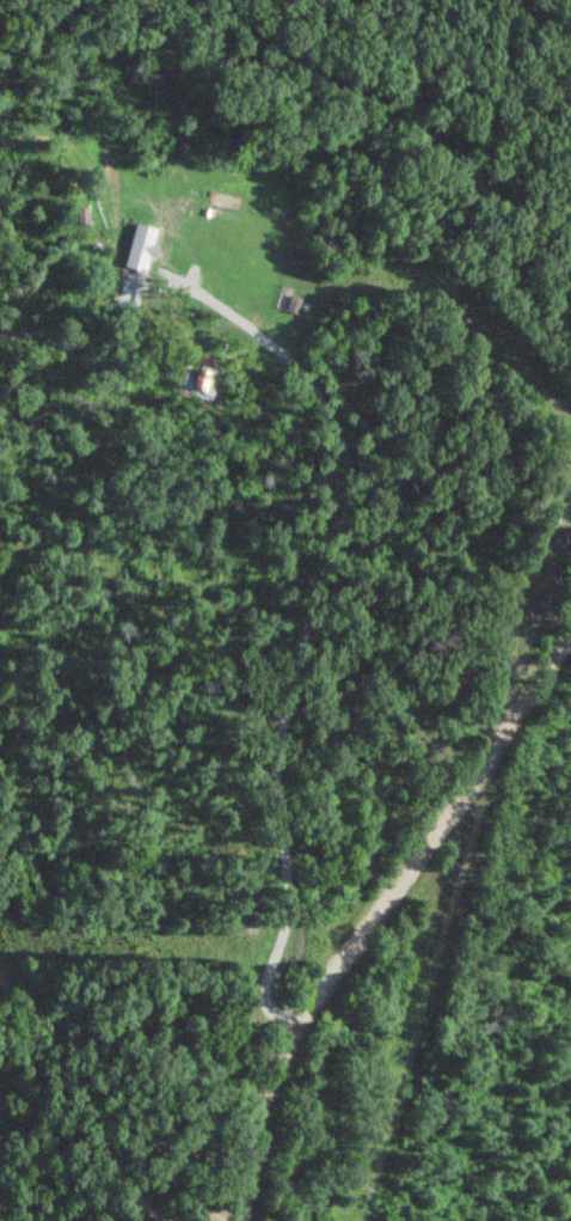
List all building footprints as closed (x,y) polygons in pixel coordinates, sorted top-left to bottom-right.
[(142,280),(123,280),(123,316),(142,316),(142,280)]
